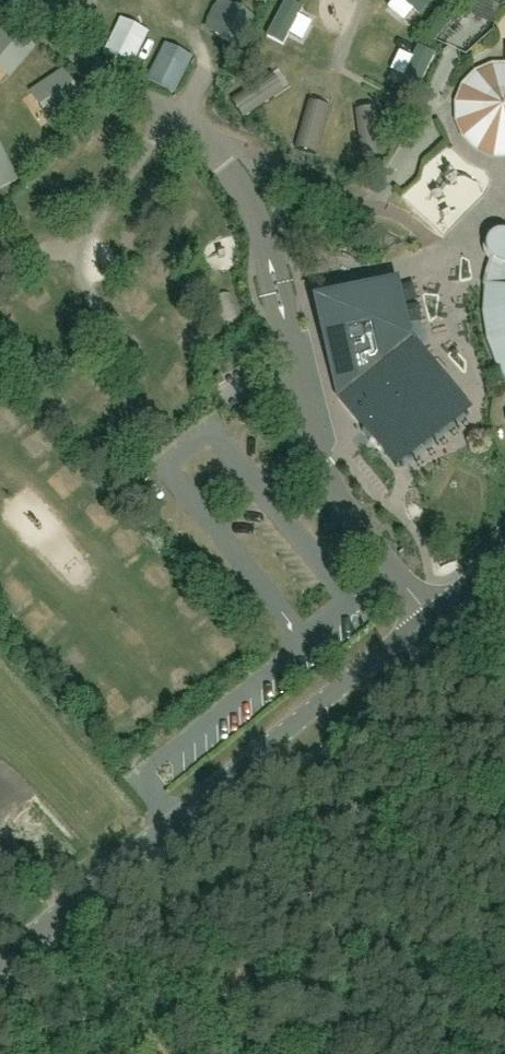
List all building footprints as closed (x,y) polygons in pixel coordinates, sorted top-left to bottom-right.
[(390,14),(404,23),(413,9),(400,0),(390,14)] [(421,18),(436,3),(433,0),(405,0),(421,18)] [(291,32),(305,10),(291,1),(270,36),(291,49),(299,36),(291,32)] [(294,32),(310,42),(319,29),(303,19),(294,32)] [(9,25),(0,36),(0,52),(18,67),(35,47),(9,25)] [(141,44),(116,32),(105,55),(129,67),(141,44)] [(370,55),(382,61),(389,46),(377,40),(370,55)] [(185,69),(161,56),(149,80),(173,92),(185,69)] [(493,69),(477,76),(465,88),(459,104),(459,121),(466,137),(478,149),(494,155),(504,155),(504,69),(493,69)] [(83,99),(64,71),(32,93),(36,99),(46,92),(61,114),(83,99)] [(262,81),(231,101),(243,119),(274,99),(262,81)] [(305,112),(295,148),(316,154),(326,118),(305,112)] [(379,119),(357,121),(361,158),(383,156),(379,119)] [(437,136),(417,151),(426,163),(446,148),(437,136)] [(16,182),(0,148),(0,190),(16,182)] [(504,235),(502,234),(500,234),(498,235),(496,235),(494,236),(492,238),(491,239),(489,241),(488,243),(487,245),(487,247),(487,249),(487,252),(488,254),(489,256),(490,257),(491,259),(493,261),(491,267),(489,273),(486,286),(483,314),(488,341),(498,366),(504,378),(504,235)] [(363,292),(315,304),(338,398),(364,430),(361,432),(369,442),(372,440),(386,456),(458,398),(414,343),(415,342),(407,332),(406,333),(394,284),(378,288),(377,283),(362,287),(363,292)] [(226,320),(244,308),(231,290),(214,302),(226,320)] [(47,363),(58,383),(66,378),(55,358),(47,363)] [(156,500),(175,490),(170,481),(151,491),(156,500)]
